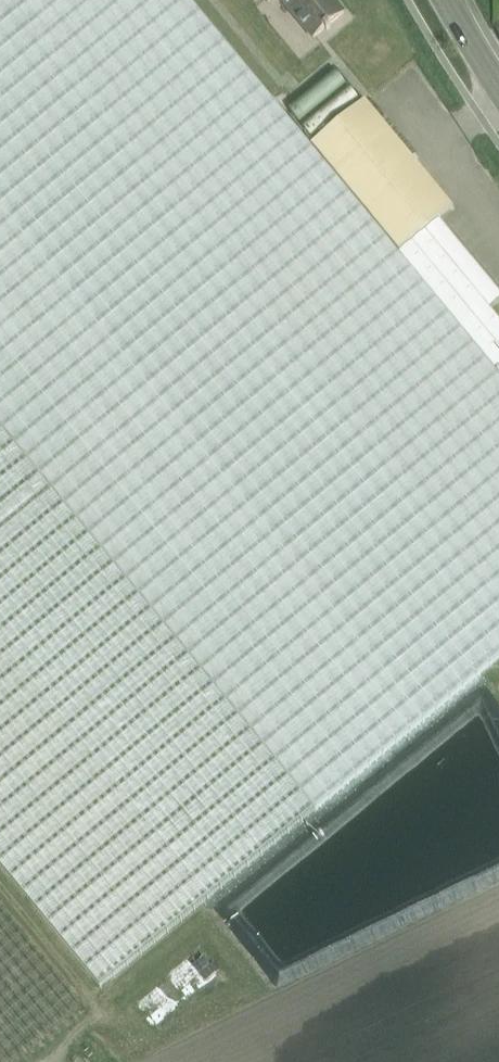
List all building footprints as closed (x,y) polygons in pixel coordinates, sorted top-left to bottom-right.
[(100,987),(498,657),(498,320),(490,309),(498,302),(498,289),(441,220),(456,208),(367,101),(313,146),(191,0),(0,0),(0,865),(100,987)] [(315,37),(326,28),(328,31),(332,27),(330,25),(345,13),(343,11),(341,13),(330,0),(284,0),(315,37)]
